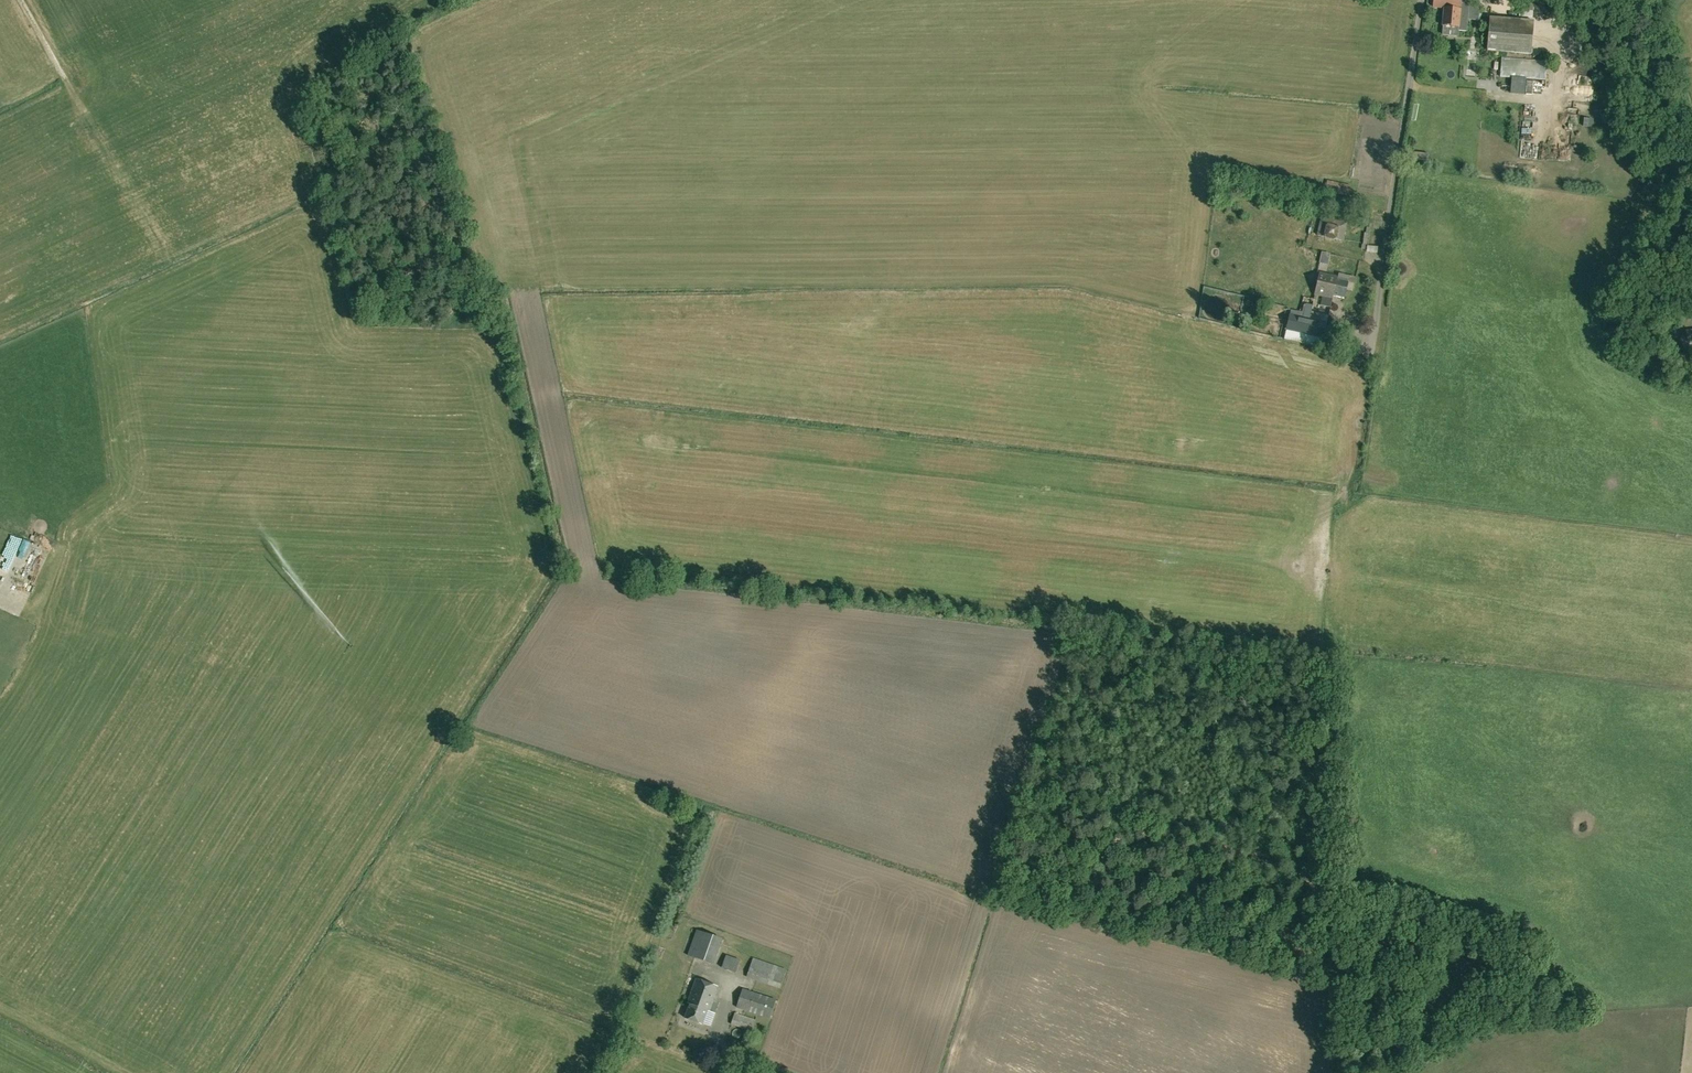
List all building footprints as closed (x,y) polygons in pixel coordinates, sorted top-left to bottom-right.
[(1443,25),(1459,27),(1458,30),(1466,31),(1469,1),(1462,0),(1434,0),(1433,6),(1444,7),(1443,25)] [(1533,21),(1489,18),(1487,51),(1531,54),(1533,21)] [(1321,217),(1318,235),(1343,240),(1347,223),(1346,223),(1346,222),(1323,216),(1323,218),(1321,217)] [(1320,272),(1315,294),(1323,296),(1321,306),(1330,308),(1332,296),(1344,298),(1347,282),(1337,280),(1338,276),(1320,272)] [(1312,335),(1323,338),(1327,322),(1320,321),(1322,314),(1311,312),(1309,318),(1290,314),(1284,336),(1310,342),(1312,335)] [(34,549),(32,555),(43,558),(45,553),(34,549)] [(0,557),(0,565),(4,572),(9,568),(2,556),(0,557)] [(25,579),(35,580),(36,573),(26,572),(25,579)] [(14,645),(0,641),(0,647),(13,651),(14,645)] [(721,939),(696,931),(687,955),(712,964),(721,939)] [(740,960),(726,956),(721,968),(735,973),(740,960)] [(786,969),(753,958),(746,978),(779,989),(786,969)] [(710,1008),(717,987),(696,980),(687,1003),(689,1004),(684,1018),(702,1024),(708,1007),(710,1008)] [(742,989),(736,1008),(769,1019),(775,1000),(742,989)] [(735,1013),(731,1025),(751,1032),(755,1020),(735,1013)]
